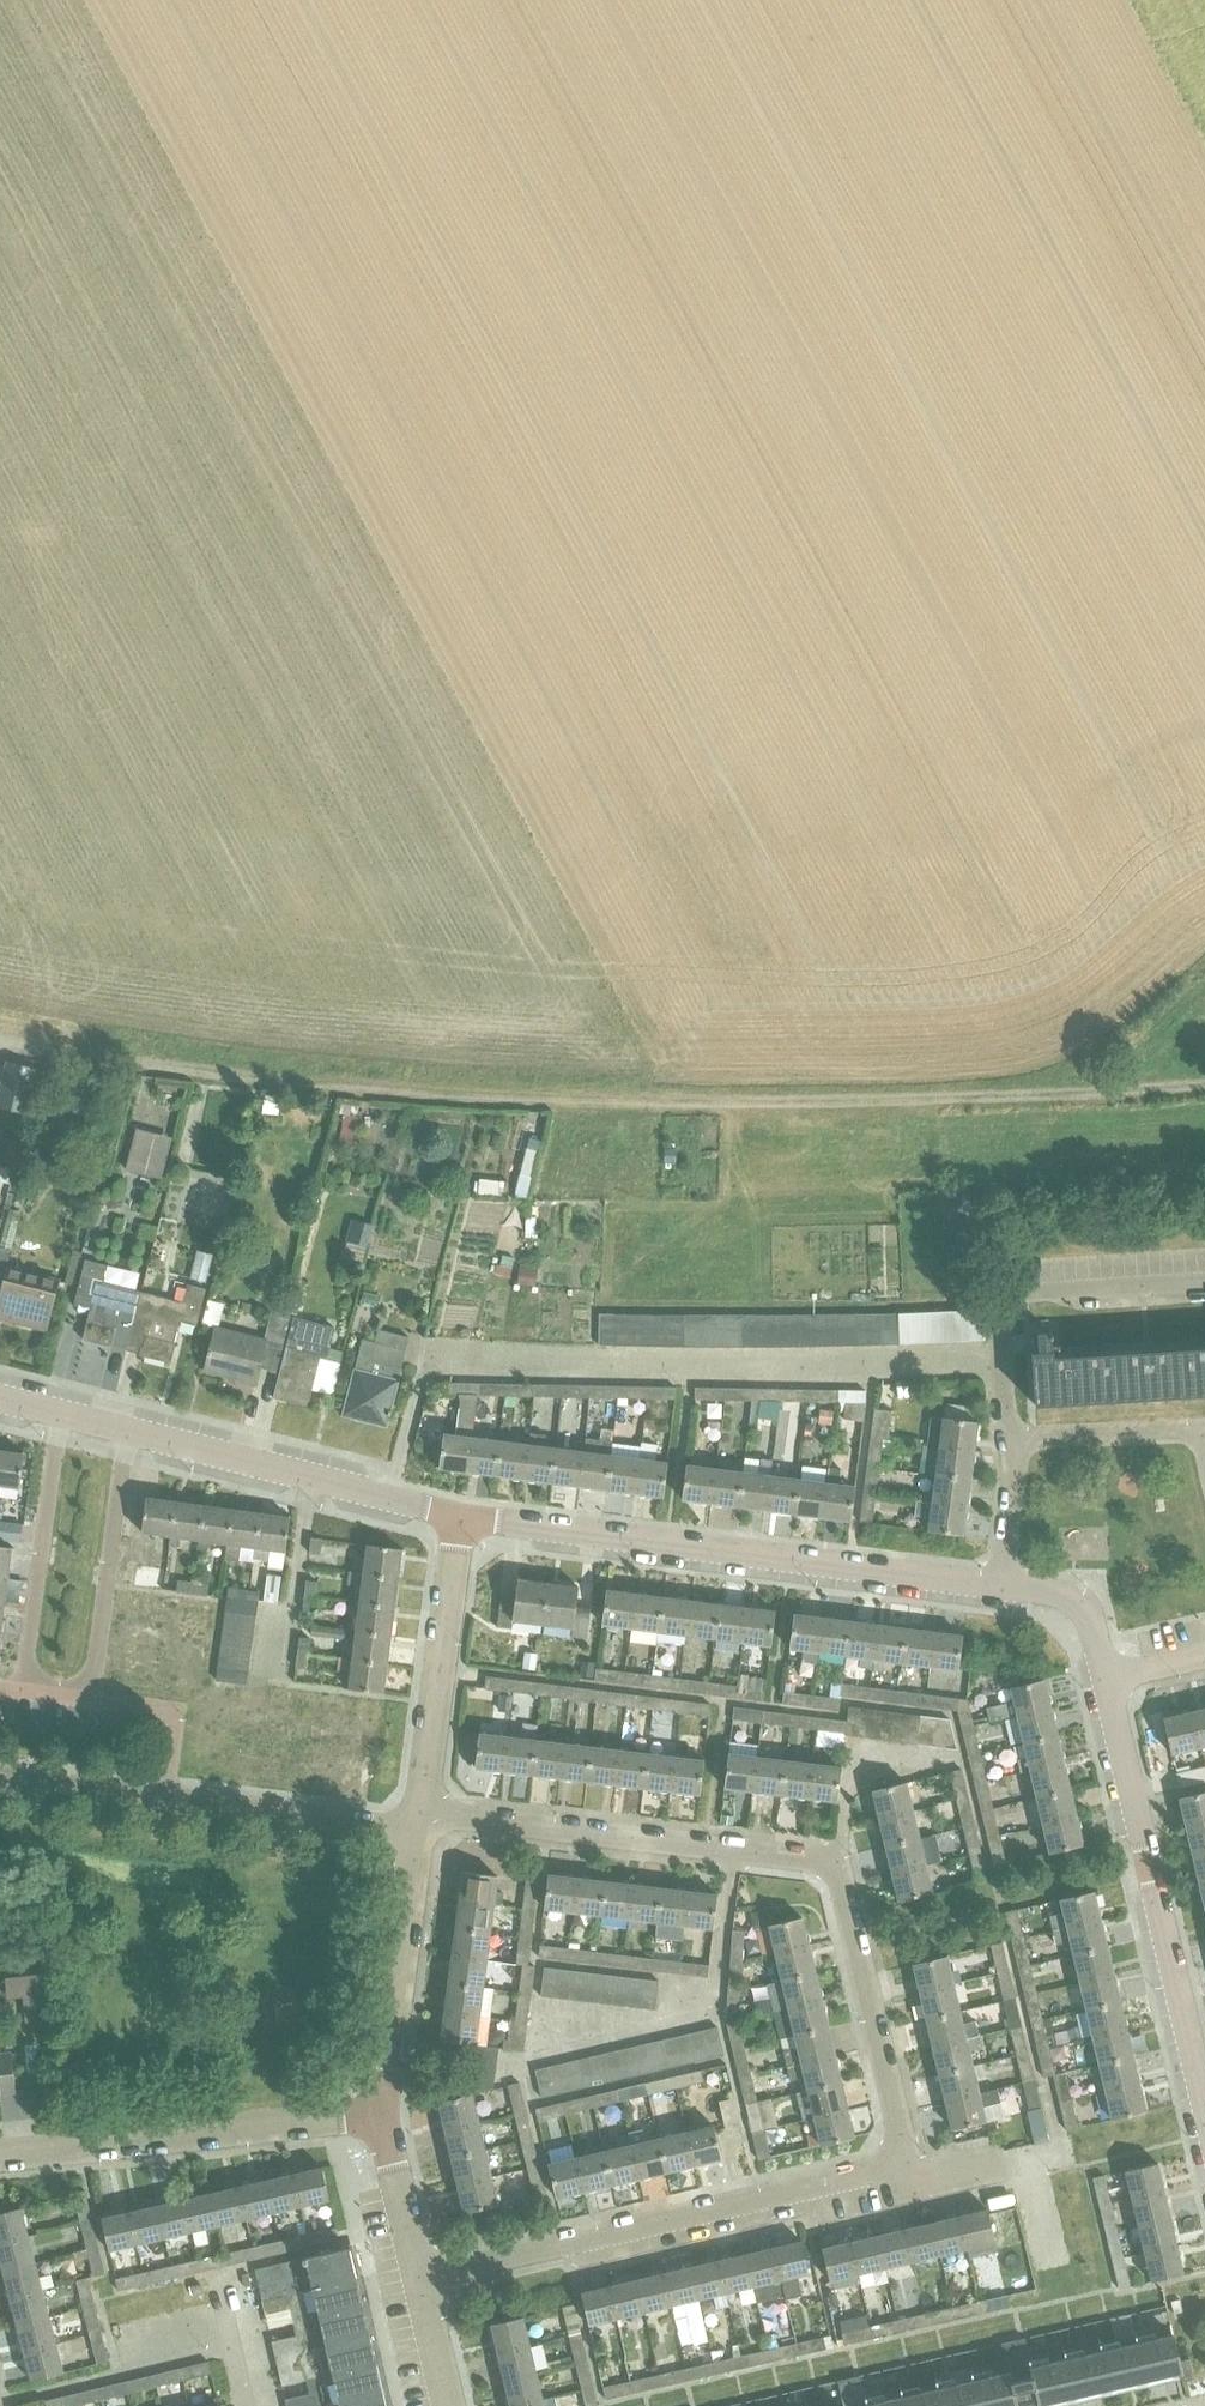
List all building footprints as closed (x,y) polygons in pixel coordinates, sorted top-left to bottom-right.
[(11,1064),(1,1106),(24,1112),(34,1070),(11,1064)] [(360,1127),(364,1104),(351,1102),(347,1125),(360,1127)] [(138,1128),(127,1170),(162,1179),(173,1137),(138,1128)] [(484,1185),(513,1187),(514,1168),(486,1166),(484,1185)] [(6,1231),(8,1208),(0,1207),(0,1230),(6,1231)] [(213,1270),(220,1242),(205,1238),(198,1266),(213,1270)] [(4,1281),(0,1298),(0,1318),(48,1331),(61,1281),(8,1267),(12,1250),(0,1247),(0,1280),(4,1281)] [(126,1350),(127,1350),(142,1292),(104,1282),(108,1266),(86,1260),(75,1305),(92,1309),(84,1340),(113,1347),(114,1343),(127,1347),(126,1350)] [(142,1292),(127,1350),(171,1361),(181,1322),(198,1326),(207,1289),(189,1284),(184,1303),(142,1292)] [(228,1307),(232,1292),(217,1287),(213,1303),(228,1307)] [(984,1309),(898,1314),(899,1344),(986,1340),(984,1309)] [(260,1366),(271,1368),(284,1315),(273,1312),(265,1341),(217,1328),(206,1370),(256,1383),(260,1366)] [(884,1314),(870,1315),(870,1345),(884,1345),(884,1314)] [(898,1314),(884,1314),(884,1345),(899,1344),(898,1314)] [(271,1368),(271,1369),(281,1372),(275,1398),(308,1406),(313,1389),(333,1394),(341,1363),(328,1359),(335,1328),(284,1315),(271,1368)] [(600,1345),(615,1346),(615,1315),(600,1315),(600,1345)] [(615,1346),(629,1346),(629,1315),(615,1315),(615,1346)] [(629,1346),(643,1346),(643,1316),(629,1315),(629,1346)] [(841,1315),(827,1316),(828,1346),(842,1346),(841,1315)] [(855,1315),(841,1315),(842,1346),(856,1345),(855,1315)] [(870,1315),(855,1315),(856,1345),(870,1345),(870,1315)] [(643,1346),(657,1347),(658,1316),(643,1316),(643,1346)] [(657,1347),(672,1347),(672,1316),(658,1316),(657,1347)] [(672,1347),(685,1348),(685,1317),(672,1316),(672,1347)] [(799,1316),(784,1317),(785,1347),(799,1347),(799,1316)] [(813,1316),(799,1316),(799,1347),(813,1347),(813,1316)] [(827,1316),(813,1316),(813,1347),(828,1346),(827,1316)] [(685,1317),(685,1348),(700,1347),(699,1317),(685,1317)] [(714,1317),(699,1317),(700,1347),(714,1348),(714,1317)] [(728,1317),(714,1317),(714,1348),(728,1347),(728,1317)] [(743,1317),(728,1317),(728,1347),(742,1347),(743,1317)] [(757,1317),(743,1317),(742,1347),(756,1347),(757,1317)] [(771,1317),(757,1317),(756,1347),(771,1347),(771,1317)] [(784,1317),(771,1317),(771,1347),(785,1347),(784,1317)] [(344,1415),(387,1426),(410,1337),(379,1330),(376,1343),(363,1339),(344,1415)] [(1037,1406),(1204,1395),(1204,1349),(1074,1358),(1073,1352),(1053,1353),(1052,1332),(1038,1333),(1040,1354),(1033,1354),(1037,1406)] [(478,1396),(478,1384),(449,1384),(448,1396),(459,1397),(461,1402),(457,1437),(444,1435),(440,1469),(468,1472),(472,1439),(477,1412),(478,1396)] [(478,1384),(478,1396),(504,1397),(504,1385),(478,1384)] [(504,1385),(504,1397),(533,1397),(533,1385),(504,1385)] [(561,1386),(533,1385),(533,1397),(561,1398),(561,1386)] [(591,1387),(561,1386),(561,1398),(590,1399),(591,1387)] [(619,1387),(591,1387),(590,1399),(618,1399),(619,1387)] [(646,1388),(619,1387),(618,1399),(646,1400),(646,1388)] [(676,1388),(646,1388),(646,1400),(676,1400),(676,1388)] [(725,1389),(695,1389),(695,1401),(725,1401),(725,1389)] [(752,1390),(725,1389),(725,1401),(752,1402),(752,1390)] [(752,1390),(752,1402),(753,1402),(749,1431),(762,1432),(763,1419),(778,1421),(780,1402),(780,1390),(752,1390)] [(809,1391),(780,1390),(780,1402),(808,1403),(809,1391)] [(837,1391),(809,1391),(808,1403),(836,1403),(837,1391)] [(866,1392),(837,1391),(836,1403),(846,1404),(844,1420),(863,1423),(866,1404),(866,1392)] [(975,1408),(947,1404),(945,1419),(932,1417),(928,1446),(940,1447),(973,1452),(977,1423),(973,1422),(975,1408)] [(875,1410),(871,1438),(883,1440),(888,1441),(892,1412),(875,1410)] [(523,1479),(551,1483),(555,1449),(546,1448),(547,1435),(532,1433),(530,1446),(527,1446),(523,1479)] [(579,1487),(607,1490),(611,1456),(613,1441),(587,1438),(585,1453),(583,1453),(579,1487)] [(879,1467),(883,1440),(871,1438),(867,1465),(879,1467)] [(468,1472),(495,1476),(500,1442),(472,1439),(468,1472)] [(811,1467),(812,1442),(796,1441),(795,1466),(811,1467)] [(495,1476),(523,1479),(527,1446),(500,1442),(495,1476)] [(639,1460),(635,1494),(664,1497),(668,1464),(656,1462),(659,1444),(642,1442),(639,1460)] [(924,1445),(922,1463),(938,1465),(937,1475),(970,1479),(973,1452),(940,1447),(928,1446),(924,1445)] [(551,1483),(579,1487),(583,1453),(555,1449),(551,1483)] [(21,1488),(25,1454),(0,1451),(0,1486),(21,1488)] [(607,1490),(635,1494),(639,1460),(611,1456),(607,1490)] [(743,1474),(739,1507),(766,1511),(771,1477),(770,1477),(772,1462),(760,1460),(759,1476),(743,1474)] [(867,1465),(864,1494),(876,1495),(879,1467),(867,1465)] [(682,1500),(711,1503),(715,1470),(686,1466),(682,1500)] [(826,1484),(822,1518),(850,1521),(855,1488),(840,1486),(842,1471),(828,1469),(826,1484)] [(711,1503),(739,1507),(743,1474),(715,1470),(711,1503)] [(933,1503),(966,1507),(970,1479),(937,1475),(933,1502),(933,1503)] [(766,1511),(794,1514),(798,1481),(771,1477),(766,1511)] [(794,1514),(822,1518),(826,1484),(798,1481),(794,1514)] [(872,1524),(876,1495),(864,1494),(860,1523),(872,1524)] [(141,1533),(170,1537),(175,1502),(146,1497),(141,1533)] [(966,1507),(933,1503),(933,1502),(918,1499),(916,1515),(931,1517),(929,1531),(962,1536),(966,1507)] [(182,1538),(198,1540),(203,1506),(175,1502),(170,1537),(171,1537),(170,1545),(181,1546),(182,1538)] [(210,1542),(227,1544),(232,1510),(203,1506),(198,1540),(200,1541),(199,1549),(209,1550),(210,1542)] [(232,1510),(227,1544),(225,1560),(239,1562),(241,1546),(255,1548),(260,1514),(232,1510)] [(255,1548),(253,1560),(269,1562),(270,1550),(285,1552),(289,1518),(260,1514),(255,1548)] [(310,1553),(322,1554),(323,1538),(312,1537),(310,1553)] [(364,1574),(399,1579),(402,1549),(359,1544),(358,1554),(367,1555),(364,1572),(364,1574)] [(9,1577),(13,1547),(0,1546),(0,1576),(9,1577)] [(283,1599),(285,1566),(268,1565),(266,1598),(283,1599)] [(133,1585),(162,1588),(164,1569),(136,1566),(133,1585)] [(360,1602),(395,1607),(399,1579),(364,1574),(364,1572),(351,1570),(349,1584),(362,1586),(360,1602)] [(5,1605),(9,1577),(0,1576),(0,1604),(5,1605)] [(178,1591),(191,1593),(193,1581),(179,1579),(178,1591)] [(307,1580),(306,1595),(317,1597),(319,1581),(307,1580)] [(513,1621),(543,1625),(548,1584),(518,1580),(515,1599),(501,1598),(497,1627),(512,1629),(513,1621)] [(193,1581),(191,1593),(208,1595),(210,1583),(193,1581)] [(548,1584),(543,1625),(573,1629),(571,1637),(587,1639),(591,1609),(576,1607),(578,1588),(548,1584)] [(217,1681),(248,1685),(260,1592),(230,1588),(217,1681)] [(603,1625),(631,1628),(635,1594),(607,1591),(603,1625)] [(631,1628),(659,1632),(663,1598),(635,1594),(631,1628)] [(317,1597),(306,1595),(304,1610),(316,1611),(317,1597)] [(658,1641),(685,1644),(686,1635),(687,1635),(691,1602),(663,1598),(659,1632),(658,1641)] [(356,1631),(391,1635),(395,1607),(360,1602),(357,1629),(356,1631)] [(687,1635),(714,1639),(719,1605),(691,1602),(687,1635)] [(714,1639),(743,1642),(747,1609),(719,1605),(714,1639)] [(747,1609),(743,1642),(770,1646),(775,1612),(747,1609)] [(819,1652),(818,1652),(822,1618),(794,1615),(790,1648),(805,1650),(803,1660),(818,1662),(819,1652)] [(819,1652),(846,1655),(851,1622),(822,1618),(818,1652),(819,1652)] [(846,1655),(862,1657),(860,1666),(874,1668),(874,1659),(878,1625),(851,1622),(846,1655)] [(356,1631),(357,1629),(314,1624),(312,1635),(355,1641),(353,1660),(387,1664),(391,1635),(356,1631)] [(874,1659),(902,1662),(906,1629),(878,1625),(874,1659)] [(902,1662),(930,1666),(935,1633),(906,1629),(902,1662)] [(935,1633),(930,1666),(958,1669),(962,1636),(935,1633)] [(300,1636),(298,1653),(310,1655),(312,1638),(300,1636)] [(310,1655),(298,1653),(297,1667),(308,1668),(310,1655)] [(387,1664),(353,1660),(349,1689),(383,1693),(387,1664)] [(596,1680),(625,1684),(626,1671),(597,1668),(596,1680)] [(625,1684),(652,1687),(654,1675),(626,1671),(625,1684)] [(652,1687),(680,1690),(681,1678),(654,1675),(652,1687)] [(486,1688),(514,1691),(515,1679),(488,1676),(486,1688)] [(680,1690),(707,1694),(709,1682),(681,1678),(680,1690)] [(514,1691),(540,1695),(542,1682),(515,1679),(514,1691)] [(989,1723),(1017,1716),(1050,1708),(1044,1680),(1011,1688),(1014,1702),(986,1709),(989,1723)] [(540,1695),(570,1698),(571,1686),(542,1682),(540,1695)] [(707,1694),(735,1697),(737,1685),(709,1682),(707,1694)] [(811,1707),(839,1710),(843,1683),(832,1682),(831,1696),(813,1694),(811,1707)] [(843,1683),(841,1695),(869,1698),(871,1687),(843,1683)] [(737,1685),(735,1697),(764,1701),(766,1689),(737,1685)] [(570,1698),(597,1702),(598,1689),(571,1686),(570,1698)] [(869,1698),(898,1702),(899,1690),(871,1687),(869,1698)] [(597,1702),(625,1705),(626,1693),(598,1689),(597,1702)] [(898,1702),(924,1705),(926,1693),(899,1690),(898,1702)] [(784,1703),(811,1707),(813,1694),(785,1691),(784,1703)] [(625,1705),(654,1709),(655,1697),(626,1693),(625,1705)] [(924,1705),(953,1709),(955,1697),(926,1693),(924,1705)] [(654,1709),(681,1712),(682,1700),(655,1697),(654,1709)] [(959,1710),(963,1729),(975,1726),(969,1699),(955,1697),(953,1709),(959,1710)] [(682,1700),(681,1712),(710,1716),(712,1704),(682,1700)] [(846,1735),(860,1737),(864,1708),(849,1706),(848,1720),(846,1735)] [(734,1718),(762,1722),(763,1710),(736,1707),(734,1718)] [(860,1737),(875,1739),(878,1710),(864,1708),(860,1737)] [(1017,1716),(1024,1744),(1057,1736),(1050,1708),(1017,1716)] [(762,1722),(789,1725),(791,1714),(763,1710),(762,1722)] [(875,1739),(889,1741),(892,1712),(878,1710),(875,1739)] [(1193,1713),(1202,1748),(1204,1747),(1204,1710),(1193,1713)] [(889,1741),(903,1743),(907,1713),(892,1712),(889,1741)] [(903,1743),(917,1744),(921,1715),(907,1713),(903,1743)] [(1202,1748),(1193,1713),(1164,1719),(1172,1755),(1202,1748)] [(789,1725),(818,1729),(819,1717),(791,1714),(789,1725)] [(921,1715),(917,1744),(957,1750),(950,1719),(921,1715)] [(819,1717),(818,1729),(816,1745),(844,1748),(846,1735),(848,1720),(819,1717)] [(208,1752),(365,1760),(365,1747),(381,1748),(382,1728),(209,1720),(208,1752)] [(963,1729),(970,1757),(982,1754),(975,1726),(963,1729)] [(476,1767),(504,1771),(508,1738),(480,1734),(476,1767)] [(1030,1769),(1030,1772),(1063,1763),(1057,1736),(1024,1744),(1027,1758),(1019,1760),(1022,1771),(1030,1769)] [(504,1771),(531,1774),(535,1741),(508,1738),(504,1771)] [(531,1774),(560,1778),(564,1744),(535,1741),(531,1774)] [(725,1787),(754,1791),(758,1757),(760,1745),(731,1742),(725,1787)] [(560,1778),(587,1781),(591,1748),(564,1744),(560,1778)] [(587,1781),(616,1784),(620,1751),(591,1748),(587,1781)] [(616,1784),(644,1788),(648,1754),(620,1751),(616,1784)] [(644,1788),(671,1791),(675,1758),(648,1754),(644,1788)] [(970,1757),(977,1785),(988,1782),(982,1754),(970,1757)] [(758,1757),(754,1791),(782,1794),(786,1760),(758,1757)] [(675,1758),(671,1791),(700,1794),(704,1761),(675,1758)] [(782,1794),(810,1798),(814,1764),(786,1760),(782,1794)] [(1037,1799),(1070,1790),(1063,1763),(1030,1772),(1036,1797),(1037,1799)] [(814,1764),(810,1798),(838,1801),(842,1767),(814,1764)] [(1204,1767),(1177,1773),(1180,1788),(1204,1782),(1204,1767)] [(951,1772),(958,1801),(970,1798),(963,1769),(951,1772)] [(977,1785),(983,1812),(995,1809),(988,1782),(977,1785)] [(874,1791),(881,1820),(913,1812),(907,1783),(874,1791)] [(1077,1818),(1070,1790),(1037,1799),(1036,1797),(1027,1799),(1034,1826),(1043,1824),(1043,1827),(1077,1818)] [(1179,1798),(1186,1826),(1204,1822),(1204,1792),(1179,1798)] [(958,1801),(964,1828),(976,1826),(970,1798),(958,1801)] [(983,1812),(990,1840),(1001,1837),(995,1809),(983,1812)] [(920,1839),(919,1837),(913,1812),(881,1820),(887,1847),(920,1839)] [(1077,1818),(1043,1827),(1050,1853),(1083,1845),(1077,1818)] [(1186,1826),(1192,1852),(1204,1850),(1204,1822),(1186,1826)] [(964,1828),(971,1856),(983,1853),(976,1826),(964,1828)] [(1001,1837),(990,1840),(996,1865),(1007,1863),(1001,1837)] [(920,1839),(887,1847),(893,1874),(926,1866),(920,1839)] [(1199,1881),(1204,1879),(1204,1850),(1192,1852),(1199,1881)] [(926,1866),(893,1874),(900,1902),(933,1894),(926,1866)] [(464,1872),(460,1901),(494,1905),(494,1904),(504,1905),(506,1892),(495,1891),(497,1877),(464,1872)] [(545,1909),(572,1912),(577,1879),(549,1876),(545,1909)] [(524,1909),(536,1910),(539,1880),(527,1879),(524,1909)] [(572,1912),(601,1916),(606,1882),(577,1879),(572,1912)] [(601,1916),(629,1919),(633,1886),(606,1882),(601,1916)] [(629,1919),(657,1922),(661,1889),(633,1886),(629,1919)] [(657,1922),(685,1926),(689,1892),(661,1889),(657,1922)] [(689,1892),(685,1926),(714,1929),(718,1896),(689,1892)] [(1055,1932),(1101,1921),(1094,1892),(1061,1899),(1064,1912),(1051,1915),(1055,1932)] [(460,1901),(457,1929),(490,1933),(494,1905),(460,1901)] [(1006,1911),(1013,1943),(1026,1939),(1019,1908),(1006,1911)] [(521,1936),(533,1938),(536,1910),(524,1909),(521,1936)] [(769,1926),(776,1954),(809,1946),(803,1918),(769,1926)] [(1070,1941),(1074,1956),(1107,1948),(1101,1921),(1055,1932),(1058,1944),(1070,1941)] [(752,1951),(765,1948),(760,1924),(747,1926),(752,1951)] [(457,1929),(453,1956),(486,1961),(490,1933),(457,1929)] [(735,1929),(732,1959),(744,1960),(747,1930),(735,1929)] [(521,1936),(517,1964),(517,1965),(524,1965),(530,1966),(530,1964),(533,1938),(521,1936)] [(1013,1943),(1020,1970),(1032,1966),(1026,1939),(1013,1943)] [(991,1944),(998,1974),(1010,1971),(1004,1941),(991,1944)] [(540,1957),(566,1960),(568,1947),(541,1944),(540,1957)] [(776,1954),(782,1981),(816,1973),(809,1946),(776,1954)] [(566,1960),(595,1964),(597,1951),(568,1947),(566,1960)] [(1074,1956),(1080,1983),(1113,1975),(1107,1948),(1074,1956)] [(595,1964),(623,1967),(625,1954),(597,1951),(595,1964)] [(623,1967),(652,1970),(653,1958),(625,1954),(623,1967)] [(483,1988),(483,1987),(486,1961),(453,1956),(449,1984),(483,1988)] [(915,1964),(921,1992),(954,1984),(947,1956),(915,1964)] [(662,1970),(679,1972),(680,1961),(653,1958),(652,1970),(661,1971),(662,1970)] [(729,1989),(742,1990),(744,1960),(732,1959),(729,1989)] [(680,1961),(679,1972),(709,1975),(710,1964),(680,1961)] [(522,1976),(520,1993),(529,1994),(532,1966),(532,1965),(530,1964),(530,1966),(524,1965),(522,1976)] [(27,2015),(49,2014),(47,1966),(10,1967),(10,1994),(26,1994),(27,2015)] [(1020,1970),(1026,1997),(1039,1994),(1032,1966),(1020,1970)] [(540,1996),(598,2003),(602,1975),(543,1968),(540,1996)] [(998,1974),(1005,2001),(1017,1998),(1010,1971),(998,1974)] [(782,1981),(768,1985),(773,2012),(789,2008),(822,2001),(816,1973),(782,1981)] [(602,1975),(598,2003),(656,2011),(659,1982),(602,1975)] [(1080,1983),(1087,2011),(1120,2003),(1113,1975),(1080,1983)] [(449,1984),(446,2012),(492,2018),(496,1990),(483,1988),(449,1984)] [(921,1992),(928,2019),(960,2012),(954,1984),(921,1992)] [(741,1998),(742,1990),(729,1989),(725,2021),(739,2019),(741,1998)] [(520,1993),(517,2020),(525,2022),(529,1994),(520,1993)] [(1026,1997),(1033,2024),(1045,2021),(1039,1994),(1026,1997)] [(1005,2001),(1011,2028),(1023,2026),(1017,1998),(1005,2001)] [(822,2001),(789,2008),(795,2036),(828,2028),(822,2001)] [(1087,2011),(1093,2038),(1126,2030),(1120,2003),(1087,2011)] [(471,2045),(475,2045),(488,2047),(492,2018),(446,2012),(442,2041),(471,2045)] [(928,2019),(934,2046),(979,2036),(976,2021),(963,2024),(960,2012),(928,2019)] [(522,2051),(525,2022),(517,2020),(512,2019),(509,2039),(506,2039),(504,2049),(522,2051)] [(746,2047),(739,2019),(725,2021),(732,2050),(746,2047)] [(1033,2024),(1039,2051),(1051,2048),(1045,2021),(1033,2024)] [(1011,2028),(1018,2056),(1029,2053),(1023,2026),(1011,2028)] [(584,2089),(724,2055),(717,2027),(577,2061),(584,2089)] [(784,2052),(787,2067),(835,2055),(828,2028),(795,2036),(798,2048),(784,2052)] [(1093,2038),(1100,2065),(1133,2057),(1126,2030),(1093,2038)] [(934,2046),(940,2074),(973,2066),(970,2052),(982,2049),(979,2036),(934,2046)] [(1087,2044),(1069,2048),(1071,2061),(1090,2057),(1087,2044)] [(472,2094),(494,2089),(499,2048),(488,2047),(475,2045),(471,2045),(464,2096),(472,2094)] [(732,2050),(739,2078),(752,2074),(746,2047),(732,2050)] [(1057,2076),(1057,2073),(1051,2048),(1039,2051),(1046,2077),(1055,2075),(1057,2076)] [(1,2098),(1,2094),(17,2093),(12,2053),(0,2054),(0,2098),(1,2098)] [(1018,2056),(1024,2083),(1036,2080),(1029,2053),(1018,2056)] [(808,2091),(841,2082),(835,2055),(787,2067),(790,2081),(805,2078),(808,2090),(808,2091)] [(1100,2065),(1106,2092),(1139,2085),(1133,2057),(1100,2065)] [(584,2089),(577,2061),(534,2071),(541,2099),(584,2089)] [(940,2074),(947,2101),(979,2094),(973,2066),(940,2074)] [(702,2069),(672,2076),(675,2088),(705,2081),(702,2069)] [(1057,2073),(1057,2076),(1055,2075),(1061,2103),(1073,2100),(1066,2071),(1057,2073)] [(739,2078),(745,2105),(773,2099),(773,2097),(758,2101),(752,2074),(739,2078)] [(672,2076),(645,2082),(648,2094),(675,2088),(672,2076)] [(1024,2083),(1031,2111),(1042,2109),(1036,2080),(1024,2083)] [(645,2082),(618,2089),(621,2101),(648,2094),(645,2082)] [(848,2110),(841,2082),(808,2091),(808,2090),(797,2092),(803,2119),(814,2116),(814,2118),(848,2110)] [(509,2086),(516,2113),(528,2110),(522,2083),(509,2086)] [(1139,2085),(1106,2092),(1113,2120),(1146,2112),(1139,2085)] [(618,2089),(591,2095),(593,2107),(621,2101),(618,2089)] [(979,2094),(947,2101),(953,2129),(1002,2118),(995,2090),(979,2094)] [(445,2130),(478,2122),(472,2094),(464,2096),(439,2102),(445,2130)] [(566,2114),(593,2107),(591,2095),(563,2102),(566,2114)] [(719,2102),(725,2126),(740,2122),(734,2099),(719,2102)] [(745,2105),(751,2133),(766,2129),(765,2129),(779,2126),(773,2099),(745,2105)] [(1073,2100),(1061,2103),(1067,2129),(1079,2126),(1073,2100)] [(539,2120),(566,2114),(563,2102),(536,2108),(539,2120)] [(1042,2109),(1031,2111),(1037,2139),(1049,2137),(1043,2110),(1042,2109)] [(516,2113),(522,2141),(535,2139),(528,2110),(516,2113)] [(848,2110),(814,2118),(821,2146),(854,2138),(848,2110)] [(445,2130),(452,2157),(485,2150),(478,2122),(445,2130)] [(714,2126),(686,2133),(694,2166),(722,2159),(714,2126)] [(766,2129),(751,2133),(758,2160),(772,2157),(766,2129)] [(631,2146),(639,2179),(666,2172),(659,2139),(645,2142),(642,2130),(628,2133),(631,2146)] [(686,2133),(659,2139),(666,2172),(694,2166),(686,2133)] [(522,2141),(529,2169),(541,2166),(535,2139),(522,2141)] [(631,2146),(604,2152),(612,2185),(639,2179),(631,2146)] [(452,2157),(458,2185),(491,2177),(485,2150),(452,2157)] [(604,2152),(577,2159),(585,2192),(612,2185),(604,2152)] [(585,2192),(577,2159),(549,2165),(557,2198),(585,2192)] [(1125,2171),(1132,2199),(1165,2191),(1158,2163),(1125,2171)] [(533,2185),(514,2189),(517,2200),(535,2196),(547,2193),(541,2166),(529,2169),(533,2185)] [(322,2167),(294,2174),(302,2206),(329,2200),(322,2167)] [(294,2174),(268,2180),(275,2212),(302,2206),(294,2174)] [(1094,2177),(1101,2206),(1113,2203),(1106,2174),(1094,2177)] [(491,2177),(458,2185),(465,2213),(498,2206),(491,2177)] [(268,2180),(240,2187),(247,2219),(275,2212),(268,2180)] [(240,2187),(212,2193),(220,2225),(247,2219),(240,2187)] [(74,2191),(82,2223),(94,2220),(87,2188),(74,2191)] [(1132,2199),(1138,2225),(1172,2218),(1165,2191),(1132,2199)] [(212,2193),(185,2199),(192,2232),(207,2228),(220,2225),(212,2193)] [(185,2199),(158,2206),(165,2238),(192,2232),(185,2199)] [(1101,2206),(1107,2233),(1119,2230),(1113,2203),(1101,2206)] [(158,2206),(131,2212),(138,2244),(165,2238),(158,2206)] [(30,2236),(22,2208),(0,2214),(0,2244),(30,2236)] [(988,2210),(959,2217),(967,2249),(969,2249),(971,2258),(997,2252),(995,2243),(988,2210)] [(138,2244),(131,2212),(103,2219),(110,2251),(138,2244)] [(959,2217),(932,2223),(940,2255),(967,2249),(959,2217)] [(1138,2225),(1145,2253),(1178,2246),(1172,2218),(1138,2225)] [(82,2223),(89,2250),(101,2247),(94,2220),(82,2223)] [(932,2223),(906,2229),(913,2262),(940,2255),(932,2223)] [(338,2227),(308,2234),(311,2246),(340,2239),(338,2227)] [(906,2229),(878,2235),(886,2268),(913,2262),(906,2229)] [(308,2234),(281,2240),(284,2252),(311,2246),(308,2234)] [(878,2235),(851,2242),(858,2274),(886,2268),(878,2235)] [(3,2272),(37,2264),(30,2236),(0,2244),(0,2259),(3,2272)] [(281,2240),(254,2246),(257,2259),(284,2252),(281,2240)] [(802,2242),(774,2248),(781,2280),(782,2280),(787,2299),(803,2296),(798,2276),(810,2274),(802,2242)] [(858,2274),(851,2242),(822,2248),(830,2281),(858,2274)] [(254,2246),(227,2253),(229,2265),(257,2259),(254,2246)] [(1178,2246),(1145,2253),(1152,2281),(1185,2273),(1178,2246)] [(76,2272),(78,2283),(90,2280),(90,2277),(107,2273),(101,2247),(89,2250),(93,2268),(76,2272)] [(303,2258),(310,2289),(357,2278),(350,2247),(303,2258)] [(774,2248),(747,2254),(754,2287),(781,2280),(774,2248)] [(227,2253),(198,2259),(201,2272),(229,2265),(227,2253)] [(747,2254),(720,2261),(727,2293),(754,2287),(747,2254)] [(262,2299),(310,2289),(303,2258),(255,2269),(262,2299)] [(198,2259),(172,2266),(175,2278),(201,2272),(198,2259)] [(720,2261),(692,2267),(700,2299),(714,2296),(717,2309),(730,2306),(726,2293),(727,2293),(720,2261)] [(3,2272),(10,2299),(44,2291),(43,2290),(56,2286),(53,2273),(40,2276),(37,2264),(3,2272)] [(172,2266),(145,2272),(148,2284),(175,2278),(172,2266)] [(692,2267),(665,2274),(672,2306),(700,2299),(692,2267)] [(148,2284),(145,2272),(116,2279),(119,2291),(148,2284)] [(665,2274),(637,2280),(645,2312),(672,2306),(665,2274)] [(310,2289),(317,2317),(364,2306),(357,2278),(310,2289)] [(78,2283),(85,2309),(97,2306),(90,2280),(78,2283)] [(637,2280),(610,2286),(618,2319),(645,2312),(637,2280)] [(618,2319),(610,2286),(582,2293),(590,2325),(618,2319)] [(296,2308),(299,2322),(317,2317),(310,2289),(262,2299),(266,2315),(296,2308)] [(10,2299),(17,2326),(51,2318),(44,2291),(10,2299)] [(1009,2294),(979,2301),(982,2313),(1012,2306),(1009,2294)] [(979,2301),(952,2307),(955,2319),(982,2313),(979,2301)] [(564,2307),(571,2336),(584,2333),(577,2304),(564,2307)] [(85,2309),(92,2337),(104,2334),(97,2306),(85,2309)] [(317,2317),(323,2346),(370,2335),(364,2306),(317,2317)] [(952,2307),(924,2314),(926,2326),(955,2319),(952,2307)] [(924,2314),(898,2320),(900,2332),(926,2326),(924,2314)] [(272,2341),(276,2357),(323,2346),(317,2317),(299,2322),(302,2335),(272,2341)] [(492,2325),(498,2353),(532,2345),(525,2317),(492,2325)] [(17,2326),(24,2353),(58,2345),(51,2318),(17,2326)] [(898,2320),(869,2326),(872,2338),(900,2332),(898,2320)] [(869,2326),(842,2333),(845,2345),(872,2338),(869,2326)] [(571,2336),(577,2363),(590,2360),(584,2333),(571,2336)] [(839,2346),(845,2345),(842,2333),(836,2334),(839,2346)] [(104,2334),(92,2337),(98,2363),(110,2360),(104,2334)] [(323,2346),(330,2375),(377,2364),(370,2335),(323,2346)] [(826,2348),(835,2346),(832,2335),(824,2337),(826,2348)] [(1174,2335),(1134,2345),(1137,2357),(1177,2347),(1174,2335)] [(798,2355),(826,2348),(824,2337),(796,2343),(798,2355)] [(995,2347),(1002,2376),(1015,2372),(1025,2370),(1019,2341),(995,2347)] [(796,2343),(768,2349),(771,2361),(798,2355),(796,2343)] [(58,2345),(24,2353),(32,2381),(65,2373),(58,2345)] [(498,2353),(505,2380),(538,2373),(532,2345),(498,2353)] [(1097,2366),(1137,2357),(1134,2345),(1095,2354),(1097,2366)] [(283,2386),(312,2380),(330,2375),(323,2346),(276,2357),(283,2386)] [(1140,2369),(1178,2360),(1180,2359),(1177,2347),(1137,2357),(1140,2369)] [(768,2349),(742,2355),(745,2367),(771,2361),(768,2349)] [(1097,2366),(1095,2354),(1055,2363),(1058,2375),(1097,2366)] [(742,2355),(715,2362),(718,2373),(745,2367),(742,2355)] [(1097,2366),(1100,2378),(1140,2369),(1137,2357),(1097,2366)] [(1189,2357),(1180,2359),(1178,2360),(1181,2372),(1183,2379),(1194,2377),(1189,2357)] [(210,2360),(182,2367),(185,2380),(213,2373),(210,2360)] [(577,2363),(584,2391),(596,2388),(590,2360),(577,2363)] [(1143,2381),(1181,2372),(1178,2360),(1140,2369),(1143,2381)] [(715,2362),(686,2368),(689,2380),(718,2373),(715,2362)] [(1058,2375),(1055,2363),(1025,2370),(1015,2372),(1018,2385),(1058,2375)] [(330,2375),(337,2405),(384,2394),(377,2364),(330,2375)] [(635,2392),(632,2381),(615,2385),(610,2365),(600,2367),(607,2399),(635,2392)] [(1015,2372),(1002,2376),(994,2378),(991,2365),(972,2369),(975,2382),(978,2394),(1018,2385),(1015,2372)] [(1058,2375),(1061,2387),(1100,2378),(1097,2366),(1058,2375)] [(182,2367),(155,2374),(157,2386),(185,2380),(182,2367)] [(686,2368),(660,2374),(663,2386),(689,2380),(686,2368)] [(1103,2390),(1143,2381),(1140,2369),(1100,2378),(1103,2390)] [(505,2380),(511,2405),(518,2405),(545,2399),(544,2398),(538,2373),(505,2380)] [(939,2403),(978,2394),(975,2382),(957,2386),(954,2373),(936,2377),(939,2390),(936,2391),(939,2403)] [(155,2374),(127,2380),(130,2393),(157,2386),(155,2374)] [(660,2374),(632,2381),(635,2392),(663,2386),(660,2374)] [(287,2405),(331,2405),(337,2405),(330,2375),(312,2380),(316,2393),(286,2400),(287,2405)] [(1018,2385),(1021,2397),(1061,2387),(1058,2375),(1018,2385)] [(1063,2400),(1103,2390),(1100,2378),(1061,2387),(1063,2400)] [(857,2379),(834,2385),(839,2405),(863,2405),(857,2379)] [(127,2380),(100,2387),(103,2399),(130,2393),(127,2380)] [(978,2394),(981,2405),(1021,2397),(1018,2385),(978,2394)] [(100,2387),(72,2393),(75,2405),(103,2399),(100,2387)] [(1063,2400),(1061,2387),(1021,2397),(1023,2405),(1036,2405),(1041,2405),(1063,2400)] [(584,2391),(587,2405),(600,2405),(596,2388),(584,2391)] [(936,2391),(896,2400),(898,2405),(926,2405),(939,2403),(936,2391)] [(72,2393),(45,2400),(46,2405),(75,2405),(72,2393)] [(337,2405),(387,2405),(384,2394),(337,2405)] [(939,2405),(981,2405),(978,2394),(939,2403),(939,2405)] [(518,2405),(558,2405),(555,2396),(544,2398),(545,2399),(518,2405)] [(1021,2397),(981,2405),(1023,2405),(1021,2397)]
